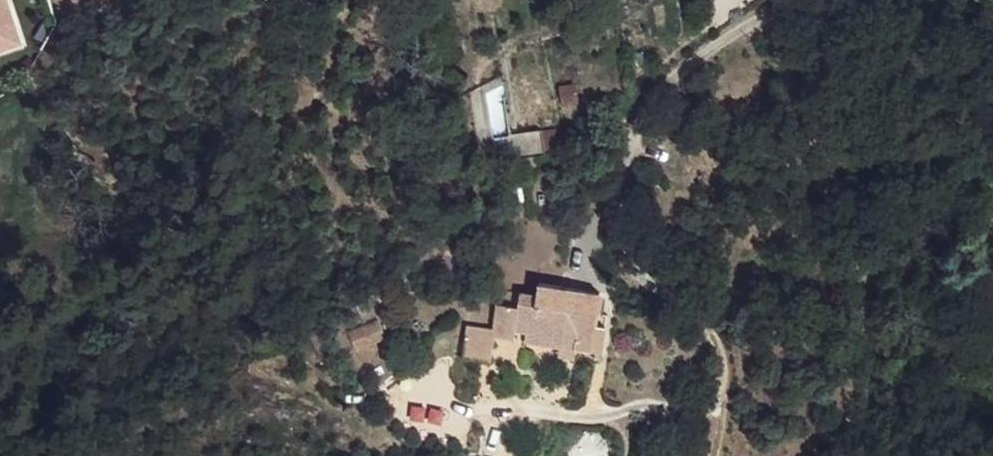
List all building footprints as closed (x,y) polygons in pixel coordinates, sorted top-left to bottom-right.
[(5,0),(0,0),(0,50),(18,45),(5,0)] [(542,154),(540,133),(511,137),(514,158),(542,154)] [(528,331),(526,340),(564,346),(564,342),(579,344),(578,347),(594,350),(593,359),(603,360),(608,325),(598,323),(603,292),(541,282),(539,291),(523,289),(521,305),(494,301),(490,326),(490,332),(491,332),(514,336),(515,329),(528,331)] [(390,284),(374,294),(379,302),(395,292),(390,284)] [(377,318),(346,330),(353,348),(383,335),(377,318)] [(490,326),(464,323),(459,357),(482,360),(487,332),(490,332),(490,326)] [(487,332),(482,360),(487,361),(491,332),(490,332),(487,332)] [(563,353),(577,356),(578,347),(579,344),(564,342),(564,346),(563,353)]
